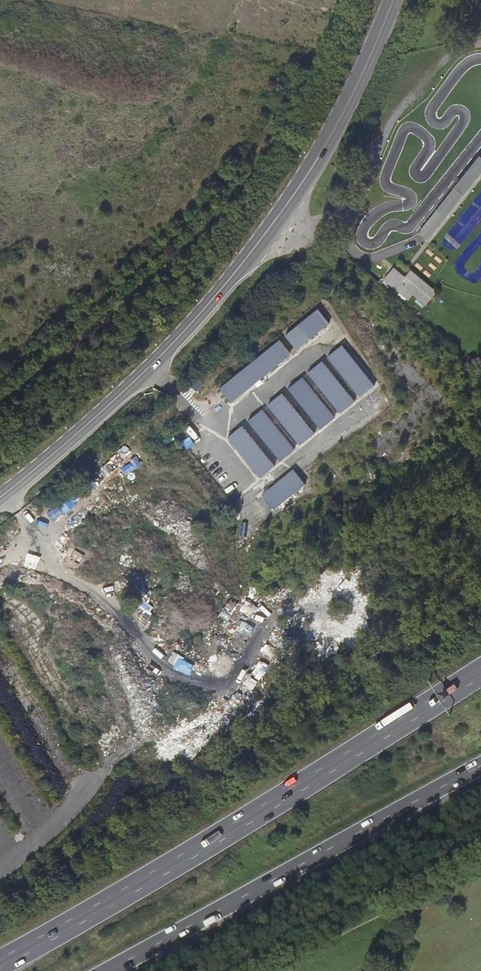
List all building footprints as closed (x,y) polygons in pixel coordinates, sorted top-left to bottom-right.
[(480,171),(480,158),(479,156),(453,189),(462,196),(480,171)] [(435,210),(444,218),(462,196),(453,189),(435,210)] [(444,218),(435,210),(417,232),(426,240),(444,218)] [(408,299),(413,293),(401,283),(405,279),(393,270),(384,279),(408,299)] [(286,333),(296,348),(331,324),(320,309),(286,333)] [(280,339),(220,387),(232,402),(292,354),(280,339)] [(361,396),(376,384),(343,344),(329,356),(361,396)] [(309,372),(341,412),(356,400),(323,360),(309,372)] [(304,376),(289,387),(321,428),(336,417),(304,376)] [(268,404),(301,444),(315,433),(283,392),(268,404)] [(250,418),(279,461),(295,450),(266,408),(250,418)] [(243,425),(228,437),(261,477),(276,465),(243,425)] [(263,494),(275,508),(306,483),(294,468),(263,494)]
